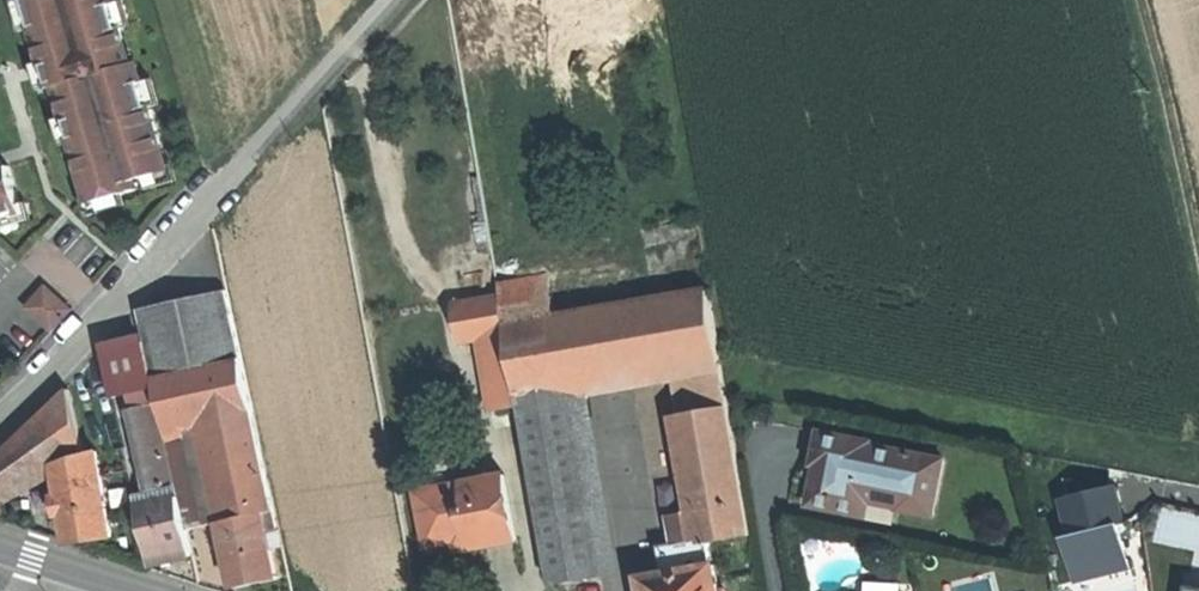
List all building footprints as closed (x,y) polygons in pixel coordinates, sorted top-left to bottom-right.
[(45,70),(50,87),(56,85),(89,202),(135,189),(132,180),(167,170),(136,62),(129,64),(111,0),(25,0),(45,70)] [(21,209),(9,165),(0,168),(0,216),(21,209)] [(505,326),(555,317),(547,275),(498,284),(500,296),(505,326)] [(24,307),(49,330),(69,309),(44,286),(24,307)] [(555,317),(505,326),(518,398),(519,398),(568,389),(670,371),(719,363),(721,362),(708,290),(555,317)] [(153,379),(238,360),(223,293),(138,312),(145,344),(153,379)] [(519,407),(518,398),(505,326),(500,296),(452,304),(459,344),(483,340),(496,411),(519,407)] [(134,394),(155,389),(153,379),(145,344),(102,353),(113,399),(134,394)] [(238,360),(153,379),(155,389),(158,404),(165,432),(250,413),(238,360)] [(726,407),(719,363),(670,371),(678,416),(726,407)] [(133,409),(157,404),(158,404),(155,389),(134,394),(133,409)] [(601,577),(568,389),(519,398),(553,586),(601,577)] [(0,456),(0,493),(56,470),(86,458),(85,455),(69,391),(0,456)] [(174,487),(157,404),(133,409),(133,411),(150,492),(174,487)] [(749,533),(726,407),(678,416),(700,541),(706,540),(749,533)] [(273,512),(250,413),(165,432),(180,498),(187,531),(221,523),(273,512)] [(872,446),(872,443),(821,433),(815,465),(818,466),(815,482),(810,506),(867,517),(871,501),(935,514),(946,461),(872,446)] [(123,450),(95,454),(100,477),(128,473),(123,450)] [(95,454),(85,455),(86,458),(56,470),(68,543),(91,540),(111,537),(100,477),(95,454)] [(504,477),(417,494),(428,549),(468,541),(470,551),(493,546),(517,542),(504,477)] [(1067,493),(1083,578),(1146,566),(1130,481),(1067,493)] [(149,555),(190,545),(187,531),(180,498),(138,507),(149,555)] [(266,523),(275,521),(273,512),(221,523),(235,588),(258,583),(279,578),(268,532),(266,523)] [(277,530),(275,521),(266,523),(268,532),(277,530)] [(706,540),(700,541),(659,549),(664,573),(639,578),(641,590),(724,590),(723,588),(717,589),(713,564),(711,565),(706,540)] [(193,557),(190,545),(149,555),(151,563),(168,559),(169,562),(179,560),(193,557)]
